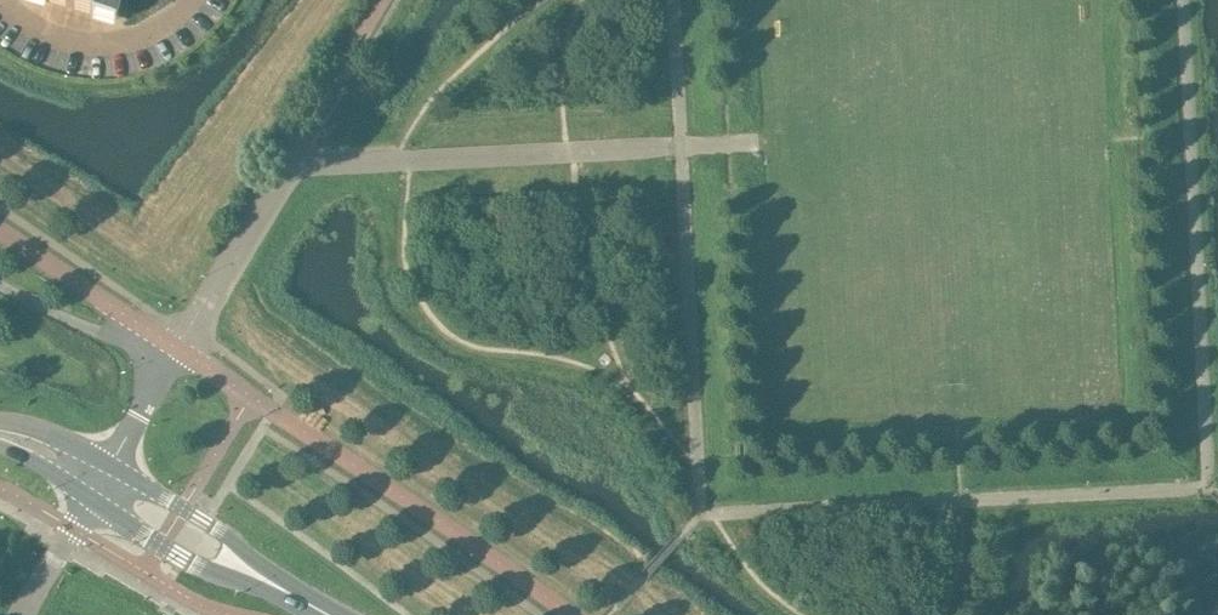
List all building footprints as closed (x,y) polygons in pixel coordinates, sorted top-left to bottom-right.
[(44,2),(94,18),(97,8),(115,14),(120,0),(45,0),(44,2)]
